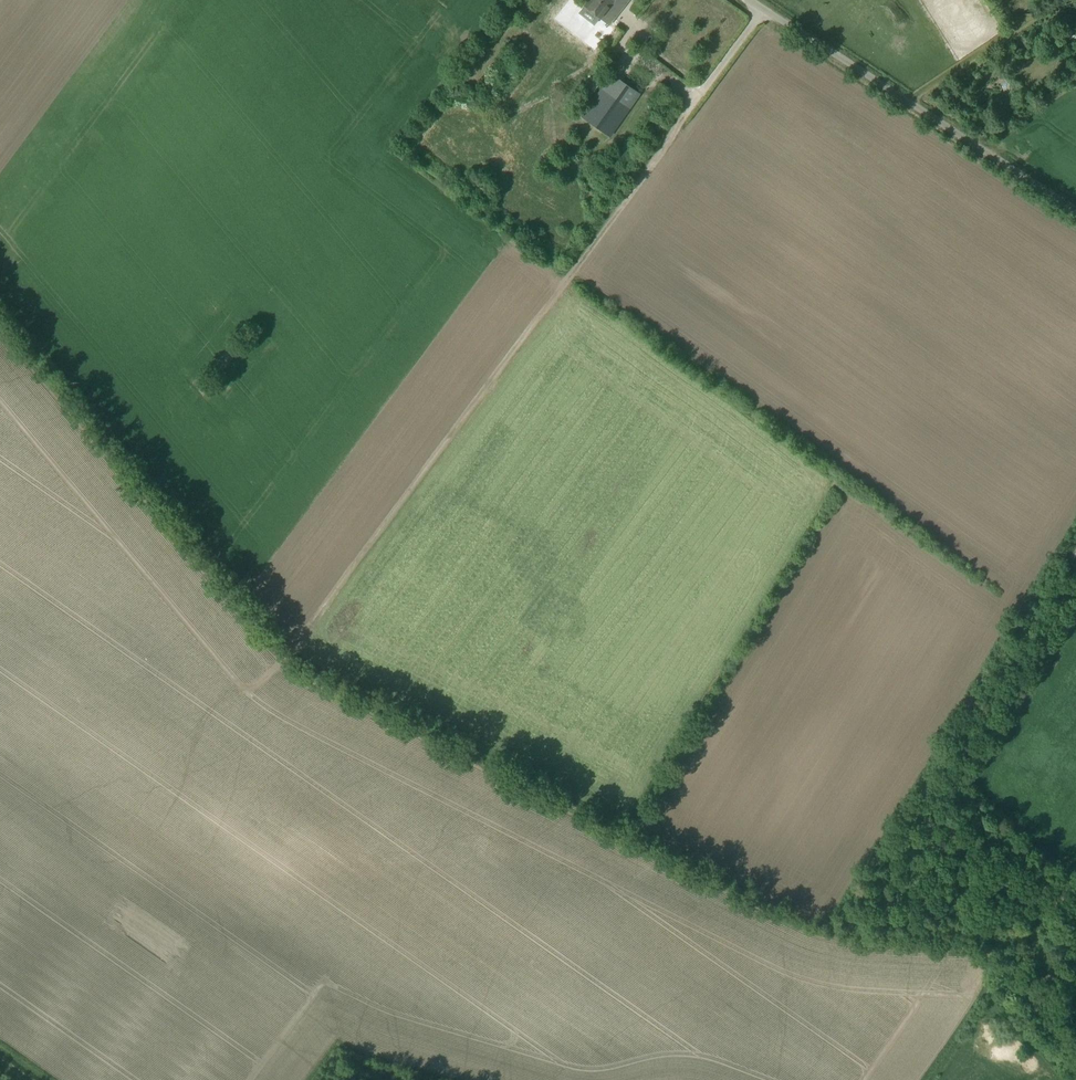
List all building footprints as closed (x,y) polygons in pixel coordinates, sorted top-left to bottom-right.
[(607,22),(612,25),(629,0),(591,0),(586,6),(607,22)] [(565,28),(574,18),(566,11),(557,21),(565,28)] [(611,74),(581,117),(609,138),(640,94),(611,74)]
